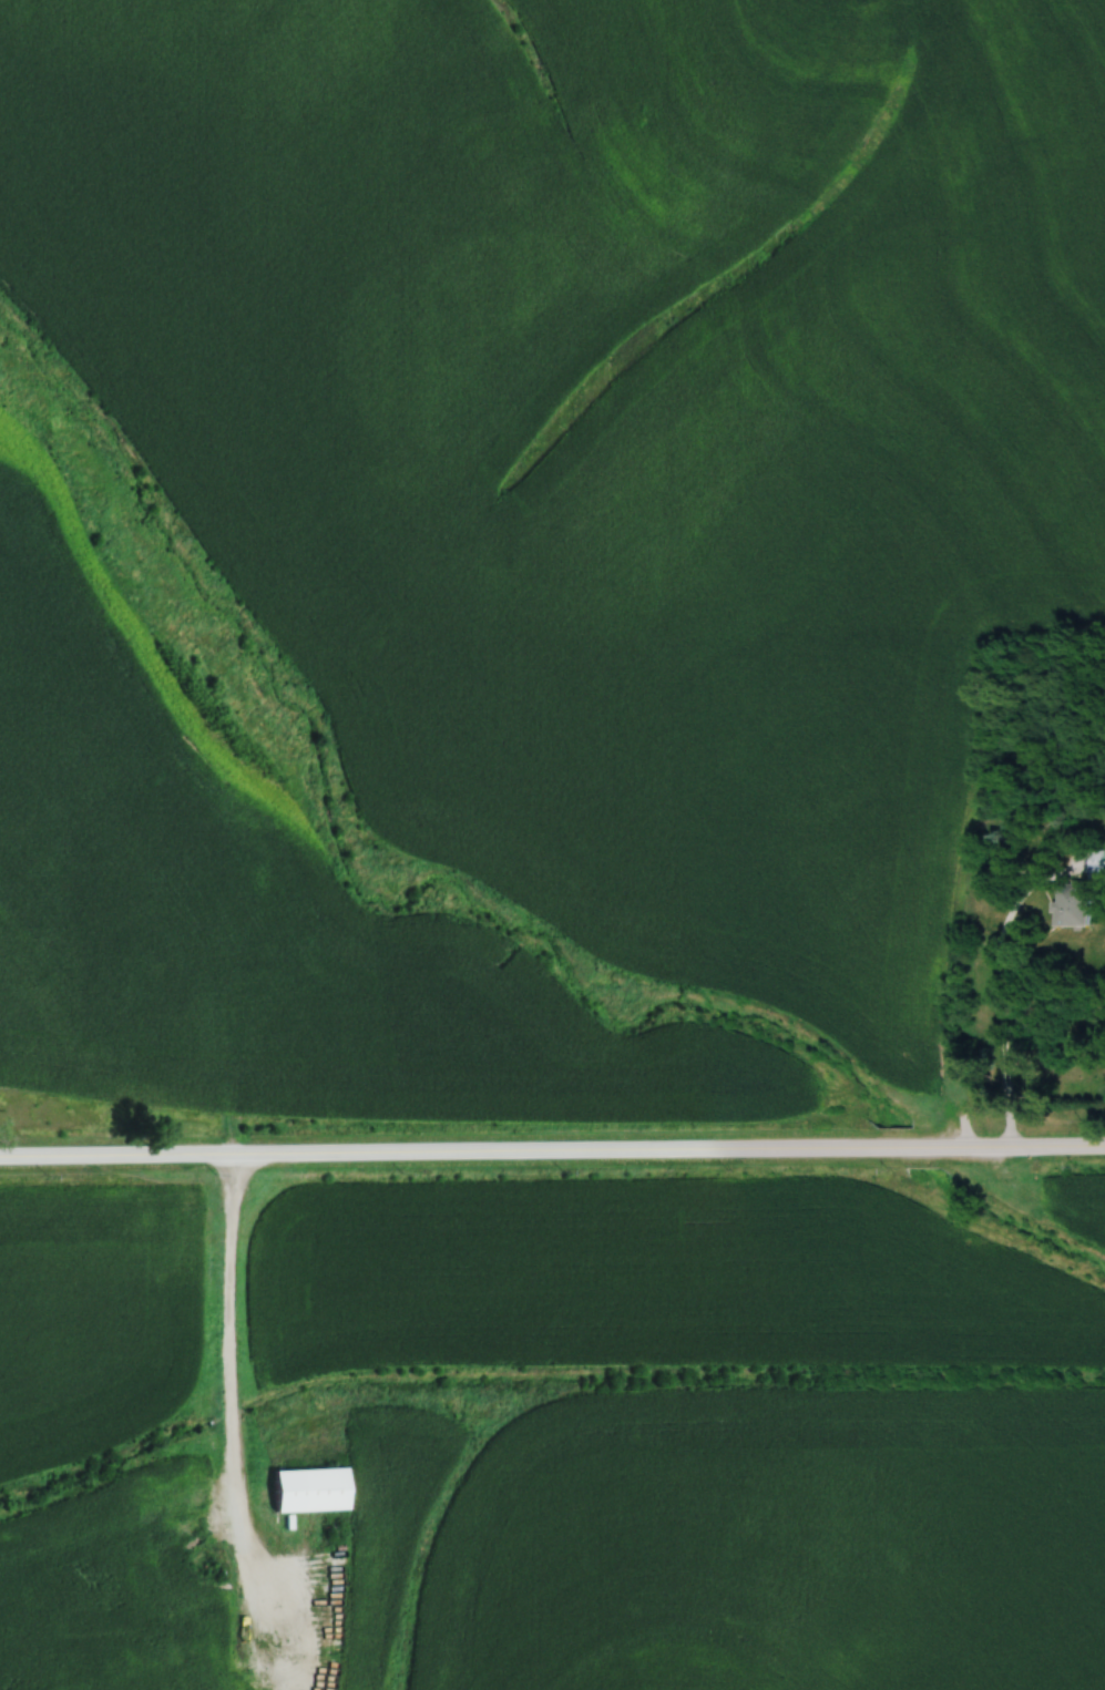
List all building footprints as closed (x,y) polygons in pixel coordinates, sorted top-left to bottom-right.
[(1086,884),(1104,884),(1104,849),(1083,849),(1083,881),(1052,881),(1052,926),(1086,926),(1086,884)] [(271,1470),(272,1512),(345,1511),(344,1468),(271,1470)] [(226,1689),(245,1689),(245,1678),(226,1678),(226,1689)]
